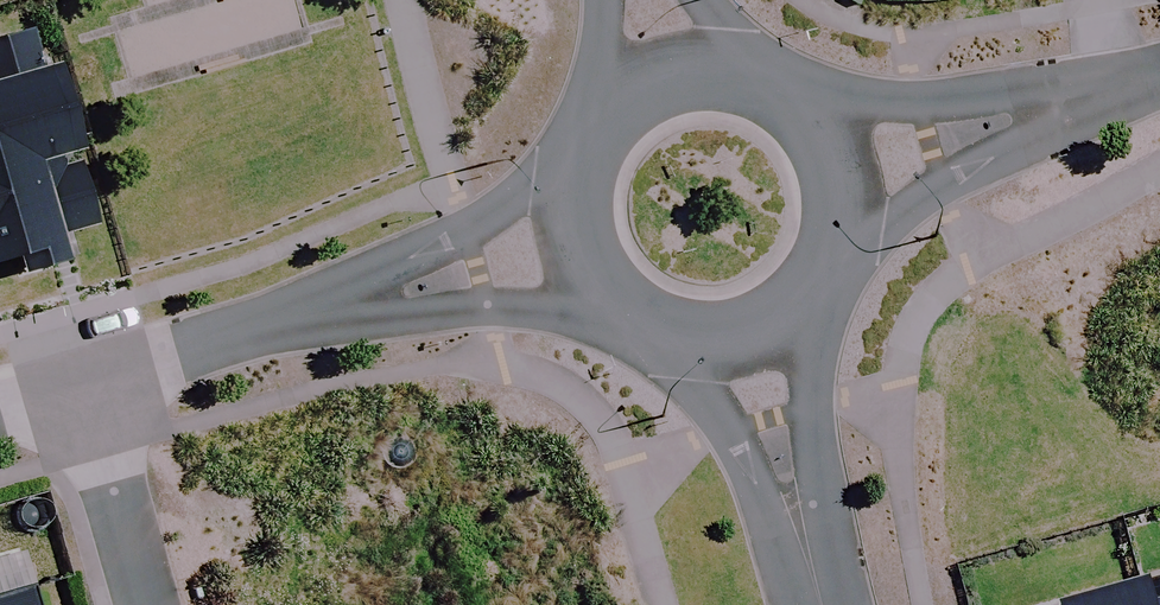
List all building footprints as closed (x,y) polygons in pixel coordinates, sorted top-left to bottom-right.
[(66,262),(58,235),(96,224),(75,153),(86,149),(60,64),(45,68),(34,32),(0,42),(0,282),(66,262)] [(1155,604),(1147,578),(1059,604),(1159,604),(1159,603),(1155,604)] [(29,593),(0,602),(0,604),(32,604),(29,593)]
